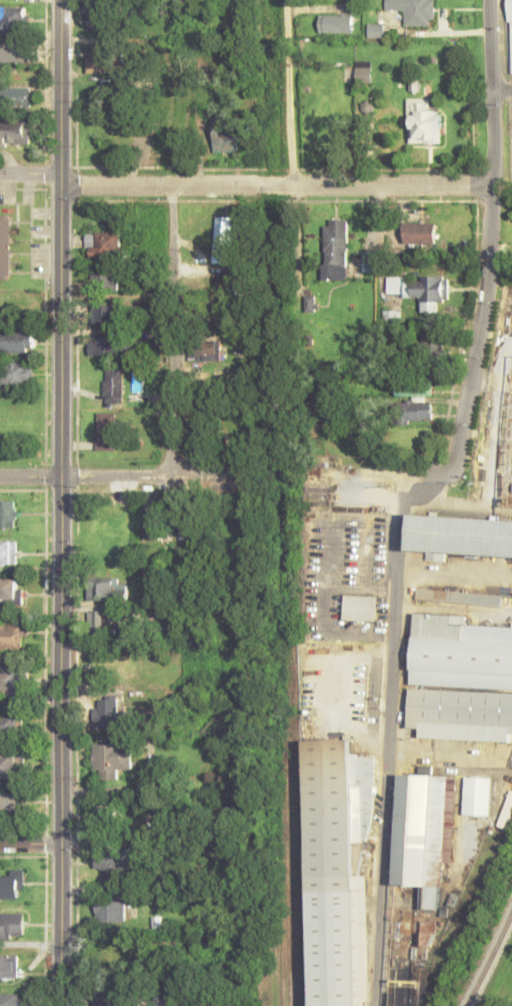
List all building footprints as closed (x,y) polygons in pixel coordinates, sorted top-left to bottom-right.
[(385,10),(405,10),(405,25),(434,26),(434,0),(386,0),(385,10)] [(27,7),(0,7),(0,25),(27,25),(27,7)] [(353,15),(320,15),(320,32),(353,32),(353,15)] [(28,61),(28,44),(2,44),(2,61),(28,61)] [(87,72),(122,72),(122,52),(87,52),(87,72)] [(371,62),(357,62),(357,76),(371,76),(371,62)] [(31,88),(0,88),(0,106),(31,106),(31,88)] [(443,143),(443,111),(432,111),(432,100),(411,100),(411,143),(443,143)] [(31,121),(0,121),(0,145),(31,145),(31,121)] [(0,216),(0,280),(11,280),(11,216),(0,216)] [(243,268),(242,218),(217,218),(219,301),(239,300),(238,268),(243,268)] [(347,280),(347,219),(324,219),(324,280),(347,280)] [(435,223),(403,223),(403,244),(435,244),(435,223)] [(124,232),(86,232),(86,257),(124,257),(124,232)] [(92,290),(119,290),(119,271),(92,271),(92,290)] [(387,277),(387,296),(421,296),(421,312),(437,312),(437,302),(447,302),(447,276),(387,277)] [(119,324),(119,305),(93,305),(93,324),(119,324)] [(32,352),(32,329),(0,329),(0,352),(32,352)] [(442,334),(421,334),(421,357),(442,357),(442,334)] [(89,336),(89,356),(124,356),(124,336),(89,336)] [(223,356),(223,339),(193,339),(193,356),(223,356)] [(33,363),(2,363),(2,386),(33,386),(33,363)] [(122,369),(103,369),(103,398),(122,398),(122,369)] [(432,402),(392,402),(392,422),(432,422),(432,402)] [(97,450),(116,450),(116,414),(97,414),(97,450)] [(17,501),(0,501),(0,527),(17,527),(17,501)] [(411,515),(409,550),(427,551),(427,560),(445,561),(445,554),(511,557),(511,520),(411,515)] [(180,526),(180,539),(191,539),(191,526),(180,526)] [(17,567),(17,540),(0,540),(0,567),(17,567)] [(127,599),(127,578),(98,578),(98,599),(127,599)] [(22,579),(0,579),(0,602),(22,602),(22,579)] [(344,620),(377,620),(377,595),(344,595),(344,620)] [(89,611),(89,634),(111,634),(111,611),(89,611)] [(464,626),(464,615),(414,613),(409,728),(420,728),(419,737),(511,741),(511,732),(511,628),(464,626)] [(23,625),(0,624),(0,650),(23,650),(23,625)] [(0,666),(0,694),(29,694),(29,666),(0,666)] [(117,727),(117,703),(96,703),(96,727),(117,727)] [(0,716),(0,735),(18,735),(18,716),(0,716)] [(312,1005),(358,1005),(355,842),(369,842),(368,809),(364,809),(364,788),(374,788),(374,756),(353,756),(352,739),(308,740),(312,1005)] [(94,770),(102,770),(102,780),(118,780),(118,769),(132,769),(132,744),(94,744),(94,770)] [(25,778),(25,754),(0,754),(0,778),(25,778)] [(394,884),(442,887),(443,861),(452,862),(456,777),(431,776),(431,766),(418,765),(418,775),(399,774),(394,884)] [(490,815),(491,778),(464,777),(463,815),(490,815)] [(510,791),(498,826),(505,828),(511,809),(511,791),(510,791)] [(23,810),(23,792),(0,792),(0,810),(23,810)] [(133,871),(133,852),(93,852),(93,871),(133,871)] [(9,870),(9,879),(0,879),(0,900),(23,900),(23,870),(9,870)] [(95,922),(125,922),(125,902),(95,902),(95,922)] [(0,913),(0,939),(23,939),(23,913),(0,913)] [(18,955),(0,955),(0,978),(18,978),(18,955)] [(22,994),(0,994),(0,1005),(22,1005),(22,994)]
